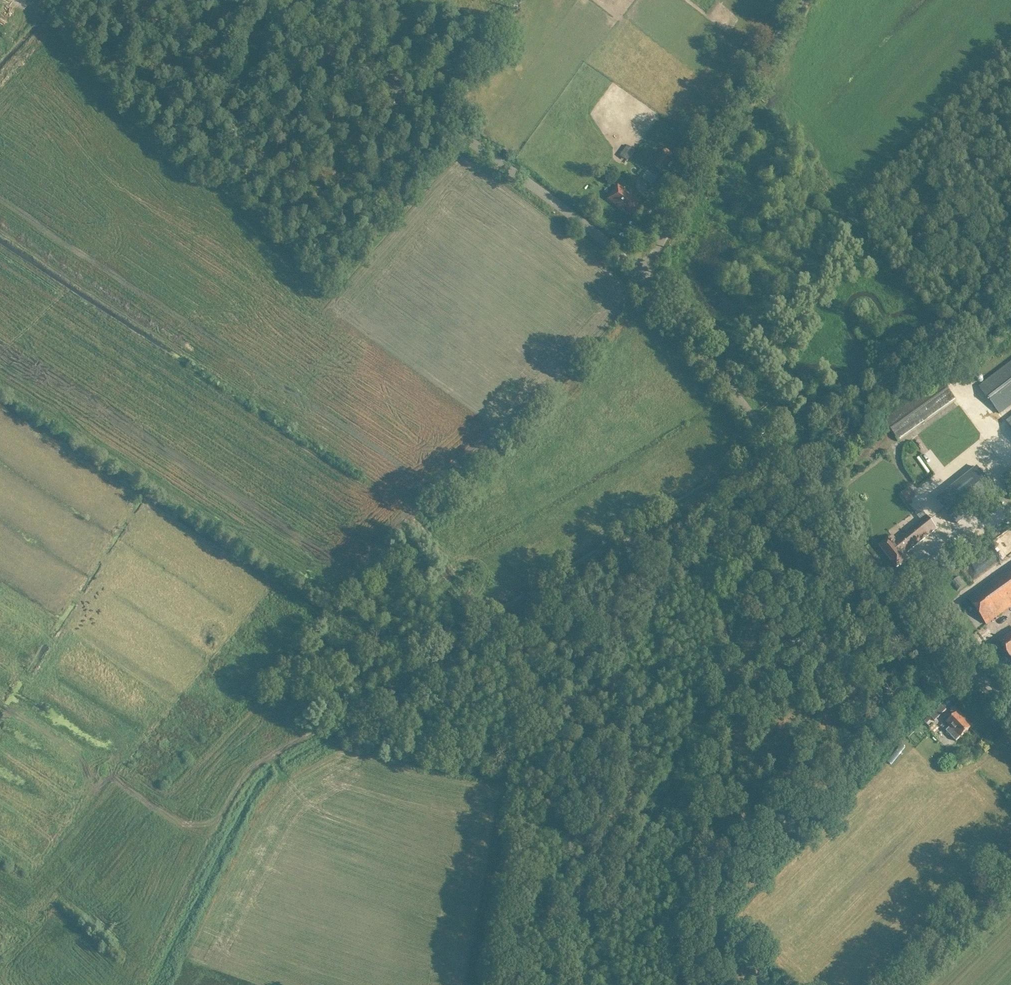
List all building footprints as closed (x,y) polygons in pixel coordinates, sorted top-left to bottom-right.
[(619,155),(626,160),(633,150),(626,145),(619,155)] [(664,149),(661,154),(663,156),(655,167),(662,172),(674,155),(664,149)] [(640,176),(650,184),(658,175),(648,167),(640,176)] [(617,185),(607,199),(630,216),(640,202),(617,185)] [(1010,406),(1010,362),(978,387),(1000,414),(1010,406)] [(899,440),(955,398),(941,378),(884,420),(899,440)] [(941,430),(935,434),(946,448),(951,444),(941,430)] [(1001,478),(1007,486),(1010,483),(1010,470),(1001,478)] [(969,474),(937,498),(949,514),(955,522),(987,498),(981,490),(969,474)] [(909,487),(902,493),(907,500),(914,494),(909,487)] [(889,539),(887,540),(879,546),(886,555),(885,555),(890,561),(890,560),(897,568),(910,557),(907,553),(937,528),(927,516),(905,534),(896,541),(893,536),(889,539)] [(968,599),(986,624),(1010,606),(1010,568),(968,599)] [(999,642),(1010,658),(1010,633),(999,642)] [(946,710),(941,705),(930,717),(935,721),(946,710)] [(953,710),(948,715),(944,719),(948,722),(947,723),(950,726),(946,731),(956,741),(970,727),(953,710)]
